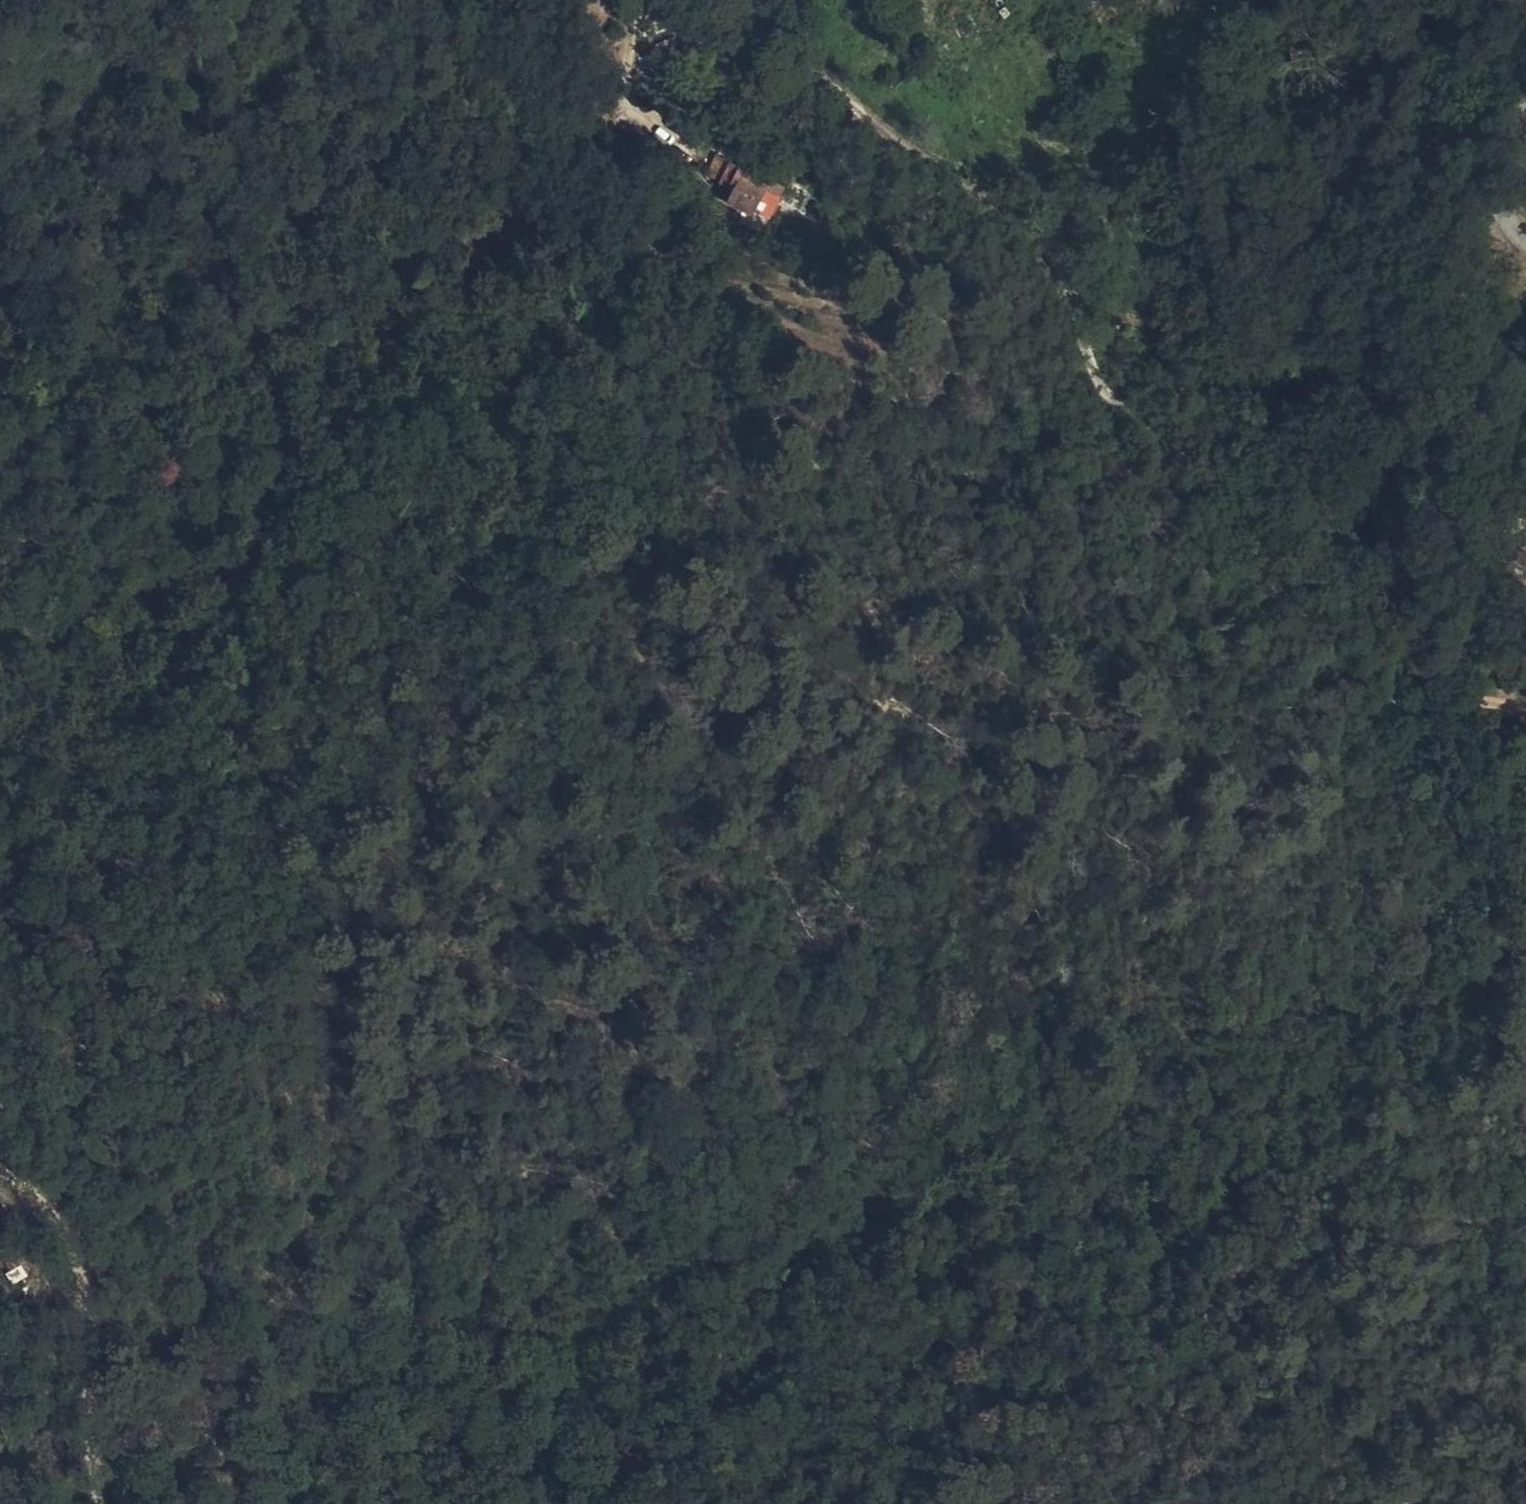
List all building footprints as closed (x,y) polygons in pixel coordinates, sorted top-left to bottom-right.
[(680,63),(669,42),(655,49),(667,71),(680,63)] [(707,176),(712,179),(722,158),(717,156),(707,176)] [(722,158),(712,179),(731,187),(725,201),(767,219),(783,187),(722,158)] [(763,243),(750,237),(746,247),(759,252),(763,243)]
